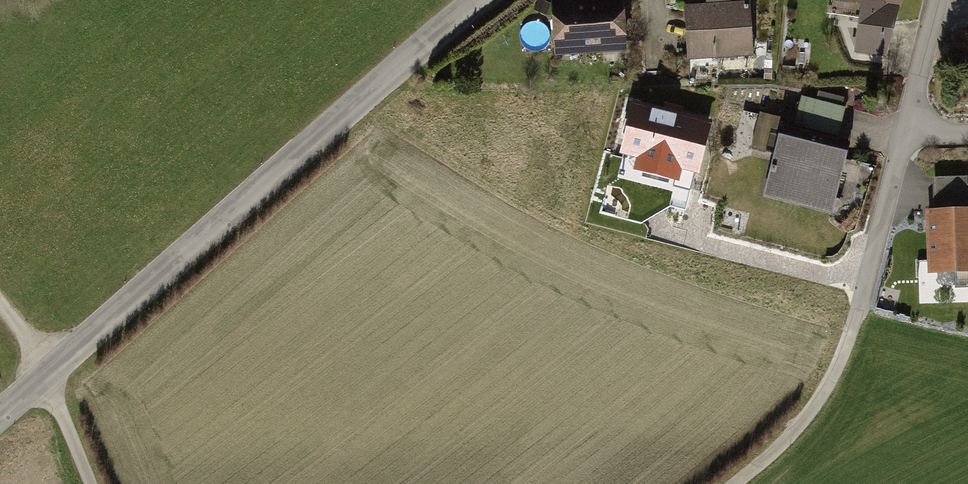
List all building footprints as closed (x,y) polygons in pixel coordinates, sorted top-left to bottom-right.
[(548,5),(552,58),(624,53),(621,0),(614,0),(582,2),(548,5)] [(828,7),(860,12),(853,58),(886,63),(896,0),(829,0),(828,7)] [(749,3),(681,9),(686,64),(719,62),(753,59),(749,3)] [(773,155),(762,198),(828,215),(846,143),(837,141),(845,110),(840,109),(843,99),(816,93),(814,102),(800,99),(792,130),(781,127),(773,155)] [(673,186),(692,190),(708,125),(636,106),(624,150),(640,154),(638,164),(676,174),(673,186)] [(782,123),(758,117),(750,149),(773,155),(781,127),(782,123)] [(861,185),(865,161),(847,158),(843,182),(861,185)] [(933,180),(934,213),(967,212),(967,179),(933,180)] [(925,214),(927,276),(967,275),(967,212),(934,213),(925,214)]
